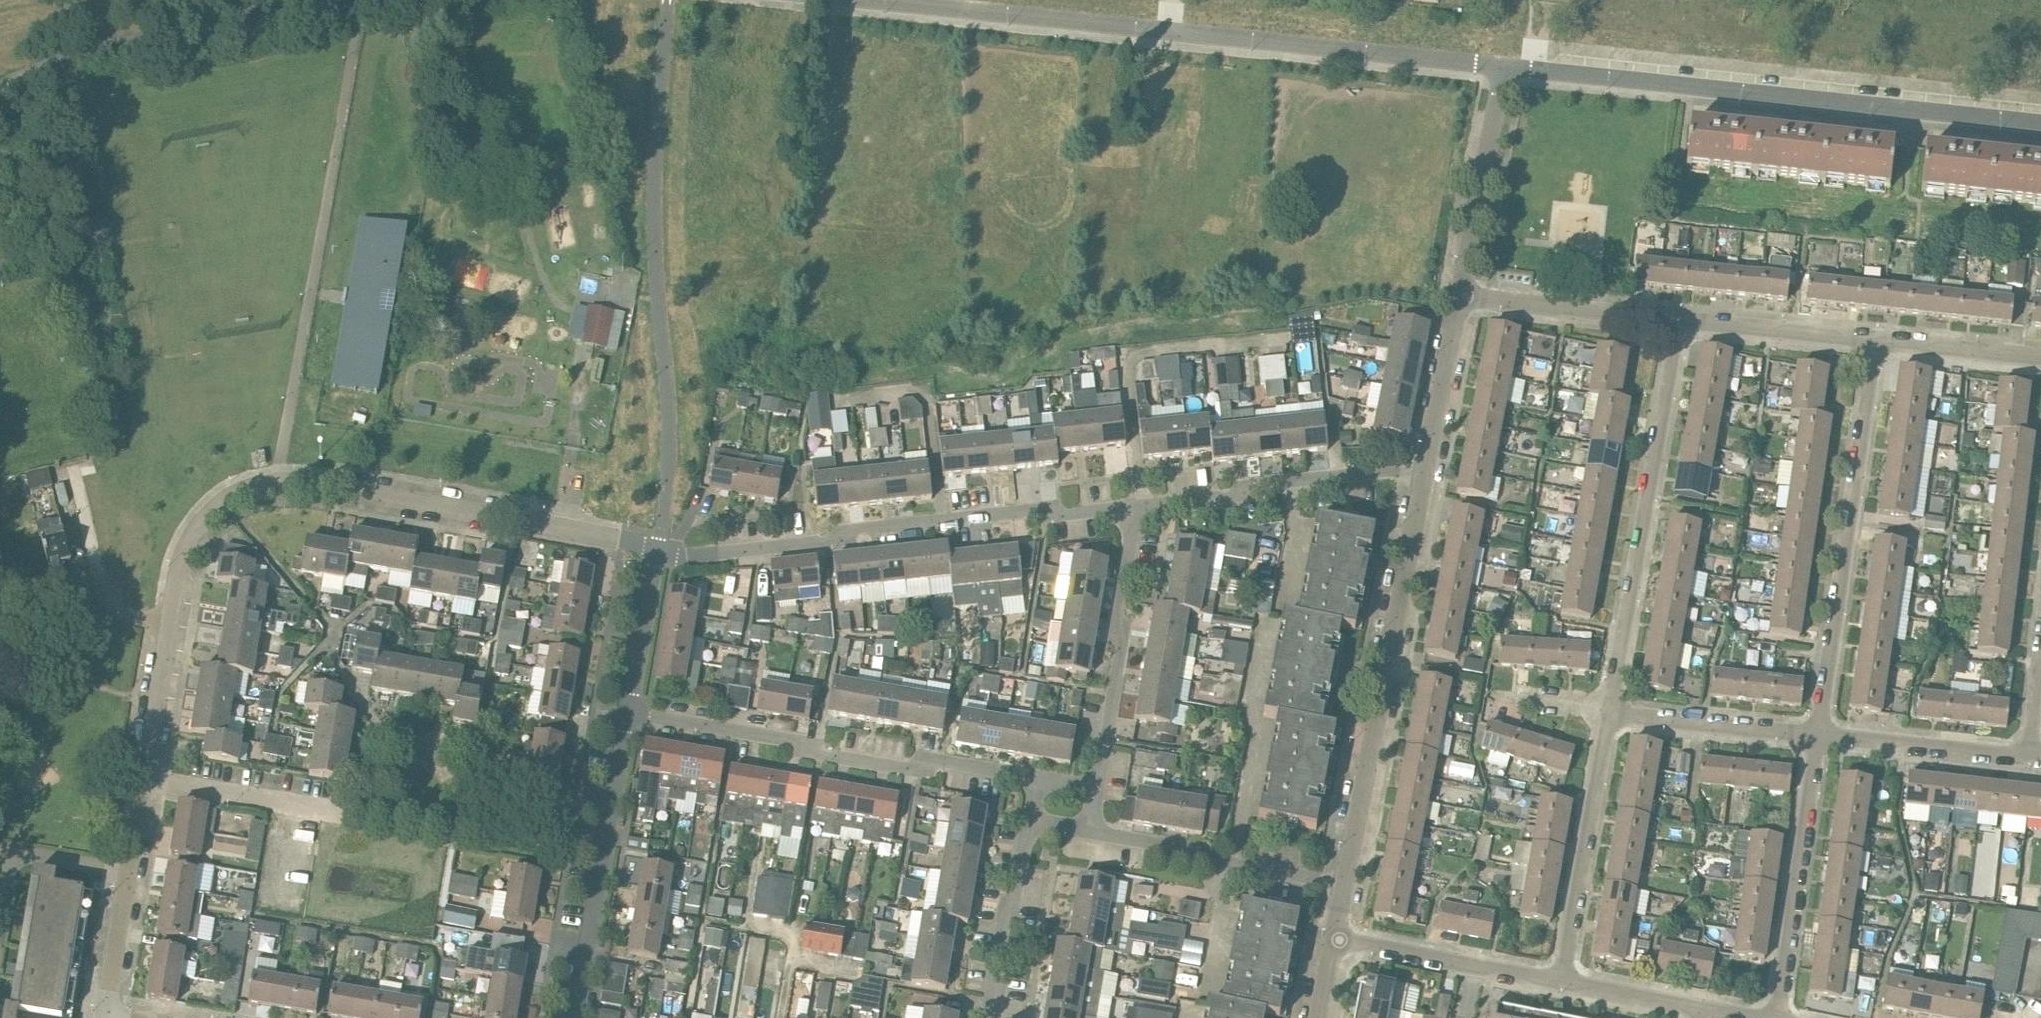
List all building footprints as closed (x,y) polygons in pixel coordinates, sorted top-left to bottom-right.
[(1755,176),(1759,133),(1732,130),(1732,127),(1718,125),(1718,128),(1691,125),(1686,169),(1755,176)] [(422,140),(431,142),(433,130),(423,128),(422,140)] [(1785,136),(1759,133),(1755,176),(1822,183),(1826,140),(1799,137),(1800,134),(1786,133),(1785,136)] [(1826,140),(1822,183),(1889,190),(1894,147),(1867,144),(1867,141),(1853,140),(1853,143),(1826,140)] [(1990,201),(1995,158),(1967,155),(1967,152),(1953,150),(1953,153),(1926,150),(1921,193),(1990,201)] [(1995,158),(1990,201),(2040,206),(2040,163),(2035,162),(2035,159),(2021,158),(2021,161),(1995,158)] [(331,386),(377,394),(407,228),(361,220),(331,386)] [(1677,226),(1669,225),(1668,234),(1676,235),(1677,226)] [(1940,249),(1940,247),(1931,247),(1930,256),(1940,256),(1940,249)] [(1710,293),(1712,270),(1707,269),(1708,254),(1689,252),(1687,267),(1685,290),(1710,293)] [(1769,276),(1763,275),(1760,298),(1787,301),(1789,278),(1790,260),(1770,259),(1769,276)] [(1660,288),(1662,264),(1636,262),(1633,285),(1660,288)] [(2023,287),(2026,264),(2009,262),(2006,285),(2023,287)] [(1685,290),(1687,267),(1662,264),(1660,288),(1685,290)] [(1735,296),(1738,272),(1712,270),(1710,293),(1735,296)] [(1760,298),(1763,275),(1738,272),(1735,296),(1760,298)] [(1833,306),(1836,283),(1809,280),(1807,303),(1833,306)] [(1960,320),(1962,296),(1963,284),(1938,281),(1937,293),(1934,317),(1960,320)] [(1858,309),(1861,285),(1836,283),(1833,306),(1858,309)] [(1884,312),(1886,288),(1861,285),(1858,309),(1884,312)] [(2012,301),(2013,289),(1994,287),(1993,299),(2012,301)] [(1909,314),(1911,291),(1886,288),(1884,312),(1909,314)] [(1934,317),(1937,293),(1911,291),(1909,314),(1934,317)] [(1985,322),(1987,299),(1962,296),(1960,320),(1985,322)] [(1987,299),(1985,322),(2011,325),(2014,302),(1987,299)] [(2033,304),(2031,327),(2040,328),(2040,304),(2033,304)] [(591,309),(583,343),(605,348),(613,313),(591,309)] [(1397,320),(1393,343),(1425,349),(1430,326),(1397,320)] [(1353,335),(1369,338),(1371,330),(1355,326),(1353,335)] [(1491,326),(1486,351),(1515,356),(1520,332),(1491,326)] [(1369,338),(1353,335),(1351,344),(1368,347),(1369,338)] [(1425,349),(1393,343),(1388,365),(1421,372),(1425,349)] [(1594,371),(1624,376),(1628,352),(1598,347),(1594,371)] [(1702,348),(1697,373),(1727,378),(1731,353),(1702,348)] [(1515,356),(1486,351),(1481,374),(1510,380),(1515,356)] [(1078,353),(1068,354),(1070,370),(1080,369),(1078,353)] [(1285,356),(1272,357),(1276,398),(1285,397),(1283,382),(1288,381),(1285,356)] [(1276,398),(1272,357),(1259,359),(1262,384),(1265,384),(1267,399),(1276,398)] [(1226,359),(1229,388),(1231,403),(1239,402),(1238,386),(1242,386),(1239,358),(1226,359)] [(1143,374),(1160,372),(1159,360),(1141,363),(1143,374)] [(1421,372),(1388,365),(1384,388),(1417,394),(1421,372)] [(1794,390),(1824,394),(1828,370),(1798,366),(1794,390)] [(1897,393),(1927,397),(1930,373),(1900,368),(1897,393)] [(1344,380),(1361,383),(1362,374),(1346,371),(1344,380)] [(1600,397),(1619,400),(1624,376),(1594,371),(1590,395),(1600,397)] [(1110,390),(1120,389),(1118,373),(1108,374),(1110,390)] [(1727,378),(1697,373),(1693,397),(1723,402),(1727,378)] [(1510,380),(1481,374),(1477,398),(1505,404),(1510,380)] [(1103,448),(1099,415),(1096,392),(1082,393),(1081,377),(1072,378),(1074,393),(1076,418),(1080,451),(1103,448)] [(1314,395),(1322,394),(1321,377),(1312,378),(1314,395)] [(1074,393),(1072,378),(1063,380),(1064,394),(1074,393)] [(1361,383),(1344,380),(1343,389),(1360,391),(1361,383)] [(1191,382),(1182,383),(1184,399),(1193,398),(1191,382)] [(1184,399),(1182,383),(1173,384),(1175,400),(1184,399)] [(2000,384),(1997,408),(2027,411),(2030,387),(2000,384)] [(1144,460),(1167,457),(1164,424),(1152,425),(1150,409),(1146,402),(1144,386),(1136,387),(1144,460)] [(1210,430),(1213,452),(1214,463),(1237,461),(1233,427),(1231,403),(1229,388),(1220,389),(1222,405),(1219,405),(1222,429),(1210,430)] [(1417,394),(1384,388),(1379,410),(1412,416),(1417,394)] [(1791,414),(1801,415),(1821,418),(1824,394),(1794,390),(1791,414)] [(749,395),(740,393),(737,406),(747,408),(749,398),(749,395)] [(832,431),(828,393),(809,395),(808,409),(810,433),(832,431)] [(1032,433),(1036,467),(1059,464),(1058,454),(1055,431),(1054,420),(1054,415),(1039,416),(1036,393),(1027,394),(1029,410),(1032,433)] [(1893,417),(1923,421),(1927,397),(1897,393),(1893,417)] [(1029,410),(1027,394),(1019,396),(1020,411),(1029,410)] [(769,412),(772,399),(762,397),(759,410),(769,412)] [(1595,421),(1625,426),(1629,402),(1619,400),(1600,397),(1595,421)] [(1723,402),(1693,397),(1689,421),(1718,426),(1723,402)] [(749,398),(747,408),(757,411),(759,400),(749,398)] [(1505,404),(1477,398),(1472,422),(1501,427),(1505,404)] [(772,399),(769,412),(786,416),(787,409),(788,404),(781,402),(781,401),(772,399)] [(982,400),(984,416),(992,415),(990,399),(982,400)] [(902,423),(923,421),(922,408),(913,400),(899,402),(902,423)] [(984,416),(982,400),(973,401),(975,417),(984,416)] [(1352,419),(1356,405),(1346,402),(1343,416),(1352,419)] [(1994,432),(2004,433),(2024,435),(2027,411),(1997,408),(1994,432)] [(871,448),(880,447),(878,431),(875,409),(866,410),(871,448)] [(1412,416),(1379,410),(1375,433),(1368,431),(1366,442),(1383,445),(1385,435),(1395,437),(1394,443),(1405,446),(1406,439),(1408,439),(1412,416)] [(837,434),(852,433),(851,411),(836,412),(837,434)] [(1099,415),(1103,448),(1126,446),(1122,412),(1099,415)] [(1797,439),(1828,444),(1831,420),(1821,418),(1801,415),(1797,439)] [(1302,420),(1305,453),(1329,450),(1325,417),(1302,420)] [(1890,441),(1920,446),(1923,421),(1893,417),(1890,441)] [(1080,451),(1076,418),(1054,420),(1055,431),(1058,454),(1080,451)] [(1190,455),(1213,452),(1210,430),(1209,419),(1186,421),(1190,455)] [(1278,422),(1283,456),(1305,453),(1302,420),(1278,422)] [(1164,424),(1167,457),(1190,455),(1186,421),(1164,424)] [(1591,445),(1621,450),(1625,426),(1595,421),(1591,445)] [(1718,426),(1689,421),(1685,444),(1714,450),(1718,426)] [(1256,425),(1260,458),(1283,456),(1278,422),(1256,425)] [(1501,427),(1472,422),(1467,445),(1496,451),(1501,427)] [(1233,427),(1237,461),(1260,458),(1256,425),(1233,427)] [(878,431),(880,447),(889,446),(887,430),(878,431)] [(1339,434),(1341,444),(1351,443),(1350,432),(1339,434)] [(1036,467),(1032,433),(1009,436),(1013,470),(1036,467)] [(2034,436),(2024,435),(2004,433),(2001,457),(2031,461),(2034,436)] [(842,434),(835,435),(833,435),(835,452),(844,451),(842,434)] [(1013,470),(1009,436),(986,438),(990,472),(1013,470)] [(990,472),(986,438),(963,441),(968,475),(990,472)] [(1794,463),(1824,468),(1828,444),(1797,439),(1794,463)] [(968,475),(963,441),(940,444),(944,477),(968,475)] [(1754,455),(1756,442),(1744,441),(1742,453),(1754,455)] [(1886,466),(1916,470),(1920,446),(1890,441),(1886,466)] [(733,495),(741,456),(741,454),(739,454),(740,447),(719,443),(718,450),(717,450),(710,491),(733,495)] [(1714,450),(1685,444),(1680,468),(1710,473),(1714,450)] [(1496,451),(1467,445),(1463,469),(1491,475),(1496,451)] [(1587,469),(1617,474),(1621,450),(1591,445),(1587,469)] [(255,451),(258,464),(270,461),(268,448),(255,451)] [(904,455),(905,468),(909,501),(933,499),(929,465),(928,453),(904,455)] [(741,456),(733,495),(755,498),(762,460),(741,456)] [(762,460),(755,498),(778,502),(783,474),(785,461),(762,456),(762,460)] [(2031,461),(2001,457),(1998,481),(2028,485),(2031,461)] [(837,476),(838,476),(836,460),(812,462),(818,512),(841,509),(837,476)] [(1770,477),(1772,464),(1755,461),(1753,474),(1770,477)] [(1790,488),(1821,492),(1824,468),(1794,463),(1790,488)] [(1883,490),(1913,494),(1916,470),(1886,466),(1883,490)] [(48,468),(26,473),(32,497),(54,492),(48,468)] [(909,501),(905,468),(882,471),(886,504),(909,501)] [(1710,473),(1680,468),(1676,493),(1705,498),(1710,473)] [(1491,475),(1463,469),(1458,494),(1487,500),(1491,475)] [(1583,493),(1612,498),(1617,474),(1587,469),(1583,493)] [(886,504),(882,471),(860,473),(863,507),(886,504)] [(860,473),(838,476),(837,476),(841,509),(863,507),(860,473)] [(1495,480),(1494,502),(1502,502),(1503,480),(1495,480)] [(2028,485),(1998,481),(1995,506),(2025,509),(2028,485)] [(1787,512),(1817,516),(1821,492),(1790,488),(1787,512)] [(1913,494),(1883,490),(1879,514),(1909,519),(1913,494)] [(1578,517),(1608,522),(1612,498),(1583,493),(1578,517)] [(2025,509),(1995,506),(1992,530),(2022,533),(2025,509)] [(1454,510),(1450,535),(1478,540),(1483,516),(1454,510)] [(1783,536),(1814,540),(1817,516),(1787,512),(1783,536)] [(1574,541),(1604,546),(1608,522),(1578,517),(1574,541)] [(1945,532),(1946,519),(1926,517),(1924,530),(1945,532)] [(1307,570),(1365,581),(1375,531),(1317,520),(1307,570)] [(1671,520),(1667,545),(1696,550),(1701,525),(1671,520)] [(40,526),(51,571),(64,568),(63,564),(71,562),(61,521),(40,526)] [(1522,529),(1503,526),(1500,542),(1519,545),(1522,529)] [(2022,533),(1992,530),(1989,554),(2019,558),(2022,533)] [(370,569),(376,535),(354,531),(351,547),(352,547),(349,565),(350,566),(370,569)] [(1252,562),(1257,539),(1229,533),(1224,556),(1252,562)] [(392,573),(397,539),(376,535),(370,569),(392,573)] [(1478,540),(1450,535),(1445,558),(1474,564),(1478,540)] [(1780,560),(1810,564),(1814,540),(1783,536),(1780,560)] [(325,577),(331,543),(308,539),(305,559),(295,558),(293,572),(325,577)] [(414,577),(417,559),(420,543),(397,539),(392,573),(414,577)] [(1179,540),(1175,563),(1208,569),(1212,546),(1179,540)] [(1570,565),(1599,570),(1604,546),(1574,541),(1570,565)] [(1872,565),(1902,569),(1905,545),(1876,541),(1872,565)] [(352,547),(351,547),(331,543),(325,577),(347,581),(350,566),(349,565),(352,547)] [(925,547),(929,581),(952,578),(949,556),(950,556),(949,545),(925,547)] [(1696,550),(1667,545),(1662,568),(1692,574),(1696,550)] [(903,550),(906,583),(929,581),(925,547),(903,550)] [(995,551),(1001,600),(1023,597),(1022,582),(1018,548),(995,551)] [(880,553),(883,586),(906,583),(903,550),(880,553)] [(972,554),(976,587),(980,619),(1002,617),(1001,600),(995,551),(972,554)] [(218,582),(233,585),(234,585),(234,584),(252,587),(252,586),(257,555),(243,553),(242,562),(222,559),(218,582)] [(858,555),(861,589),(883,586),(880,553),(858,555)] [(479,588),(480,589),(501,592),(507,558),(484,554),(481,570),(482,570),(479,588)] [(949,556),(952,578),(953,578),(954,590),(976,587),(972,554),(950,556),(949,556)] [(1716,568),(1716,555),(1701,554),(1700,567),(1716,568)] [(2019,558),(1989,554),(1987,578),(2016,582),(2019,558)] [(861,589),(858,555),(834,558),(838,591),(861,589)] [(1075,556),(1071,580),(1105,585),(1109,562),(1075,556)] [(1517,557),(1509,556),(1507,566),(1515,568),(1517,557)] [(1474,564),(1445,558),(1440,582),(1469,588),(1474,564)] [(433,596),(439,563),(417,559),(414,577),(411,593),(433,596)] [(795,562),(798,590),(821,587),(818,559),(795,562)] [(1776,584),(1807,588),(1810,564),(1780,560),(1776,584)] [(798,590),(795,562),(772,564),(776,604),(799,601),(798,590)] [(455,600),(461,566),(439,563),(433,596),(455,600)] [(1208,569),(1175,563),(1171,586),(1204,591),(1208,569)] [(567,565),(563,587),(591,592),(595,570),(567,565)] [(1565,589),(1595,594),(1599,570),(1570,565),(1565,589)] [(1869,589),(1898,593),(1902,569),(1872,565),(1869,589)] [(480,589),(479,588),(482,570),(481,570),(461,566),(455,600),(477,604),(480,589)] [(1042,575),(1057,577),(1058,568),(1044,566),(1042,575)] [(1692,574),(1662,568),(1658,592),(1688,597),(1692,574)] [(1365,581),(1307,570),(1297,619),(1342,629),(1355,632),(1365,581)] [(1530,573),(1522,571),(1521,579),(1529,581),(1530,573)] [(1516,574),(1505,573),(1503,584),(1513,586),(1516,574)] [(1057,577),(1042,575),(1041,583),(1055,586),(1057,577)] [(525,581),(511,578),(509,588),(524,591),(525,581)] [(2016,582),(1987,578),(1984,603),(2013,606),(2016,582)] [(1105,585),(1071,580),(1067,602),(1101,608),(1105,585)] [(1228,594),(1272,601),(1274,587),(1230,582),(1228,594)] [(1469,588),(1440,582),(1436,606),(1464,611),(1469,588)] [(234,585),(233,585),(230,605),(264,611),(268,589),(252,586),(252,587),(234,584),(234,585)] [(1773,608),(1803,613),(1807,588),(1776,584),(1773,608)] [(591,592),(563,587),(552,585),(550,593),(561,595),(559,610),(587,615),(591,592)] [(1204,591),(1171,586),(1167,608),(1188,612),(1199,614),(1214,617),(1216,603),(1202,601),(1204,591)] [(376,601),(386,603),(389,589),(379,588),(376,601)] [(389,589),(386,603),(396,605),(398,591),(389,589)] [(1595,594),(1565,589),(1561,614),(1591,619),(1595,594)] [(1865,613),(1895,618),(1898,593),(1869,589),(1865,613)] [(673,590),(669,613),(696,618),(700,595),(673,590)] [(1730,592),(1721,591),(1719,601),(1729,602),(1730,592)] [(1688,597),(1658,592),(1654,616),(1683,621),(1688,597)] [(1272,601),(1228,594),(1225,605),(1242,608),(1242,611),(1270,615),(1272,601)] [(331,609),(341,611),(343,598),(334,596),(331,609)] [(1509,605),(1495,597),(1488,611),(1502,618),(1509,605)] [(343,598),(341,611),(350,613),(352,599),(343,598)] [(506,610),(520,612),(522,603),(508,601),(506,610)] [(1101,608),(1067,602),(1064,625),(1098,630),(1101,608)] [(2013,606),(1984,603),(1981,627),(2010,630),(2013,606)] [(287,615),(264,611),(230,605),(226,627),(261,632),(276,635),(277,623),(299,627),(301,617),(287,615)] [(289,605),(287,615),(301,617),(302,607),(289,605)] [(1188,612),(1167,608),(1156,606),(1152,629),(1185,635),(1188,612)] [(1464,611),(1436,606),(1431,629),(1460,635),(1464,611)] [(587,615),(559,610),(548,608),(544,632),(583,639),(587,615)] [(1803,613),(1773,608),(1769,633),(1799,638),(1803,613)] [(376,630),(384,631),(386,618),(387,611),(377,609),(375,622),(377,623),(376,630)] [(428,626),(430,613),(421,611),(418,624),(428,626)] [(770,611),(757,611),(757,621),(770,621),(770,611)] [(1035,620),(1050,622),(1051,613),(1037,611),(1035,620)] [(430,613),(428,626),(436,628),(439,614),(430,613)] [(696,618),(669,613),(665,635),(692,640),(696,618)] [(730,613),(729,623),(744,625),(745,615),(730,613)] [(1891,642),(1895,618),(1865,613),(1862,638),(1891,642)] [(820,622),(808,623),(805,636),(815,638),(835,640),(832,614),(820,616),(820,622)] [(842,633),(851,632),(849,614),(841,615),(842,633)] [(1214,617),(1199,614),(1197,623),(1234,629),(1233,632),(1244,634),(1244,631),(1252,632),(1253,624),(1214,617)] [(1683,621),(1654,616),(1650,640),(1679,645),(1683,621)] [(525,621),(519,619),(505,617),(502,632),(523,636),(525,621)] [(887,634),(887,617),(878,617),(878,634),(887,634)] [(896,617),(887,617),(887,634),(896,634),(896,617)] [(1342,629),(1297,619),(1284,617),(1274,665),(1332,677),(1342,629)] [(386,618),(384,631),(393,632),(395,619),(386,618)] [(1741,619),(1731,618),(1730,631),(1740,632),(1741,619)] [(461,632),(471,634),(473,621),(463,619),(461,632)] [(805,638),(805,636),(808,623),(790,619),(787,633),(805,638)] [(924,635),(932,635),(933,620),(925,619),(924,635)] [(933,620),(932,635),(942,636),(942,620),(933,620)] [(1050,622),(1035,620),(1034,629),(1049,631),(1050,622)] [(473,621),(471,634),(479,636),(482,622),(473,621)] [(1937,623),(1928,622),(1927,631),(1936,632),(1937,623)] [(744,625),(729,623),(728,632),(742,634),(744,625)] [(1098,630),(1064,625),(1060,647),(1094,653),(1098,630)] [(768,644),(771,630),(751,626),(749,641),(760,643),(768,644)] [(261,632),(226,627),(223,648),(257,653),(261,632)] [(2010,630),(1981,627),(1978,652),(2007,656),(2010,630)] [(1185,635),(1152,629),(1148,652),(1181,658),(1185,635)] [(1460,635),(1431,629),(1426,654),(1455,660),(1460,635)] [(1207,639),(1225,642),(1227,633),(1209,630),(1207,639)] [(502,632),(497,664),(510,666),(512,656),(505,655),(507,645),(521,648),(523,636),(502,632)] [(415,646),(424,647),(426,634),(417,633),(415,646)] [(1730,633),(1730,640),(1739,641),(1740,634),(1730,633)] [(426,634),(424,647),(434,648),(436,635),(426,634)] [(692,640),(665,635),(661,657),(688,661),(692,640)] [(375,675),(379,657),(380,657),(383,641),(359,637),(353,671),(374,675),(375,675)] [(835,640),(815,638),(811,652),(832,656),(835,640)] [(1858,662),(1888,666),(1891,642),(1862,638),(1858,662)] [(457,653),(467,654),(469,641),(459,639),(457,653)] [(1679,645),(1650,640),(1646,663),(1675,669),(1679,645)] [(469,641),(467,654),(476,656),(478,643),(469,641)] [(848,659),(850,643),(841,641),(838,657),(848,659)] [(1499,666),(1529,668),(1531,643),(1500,641),(1499,666)] [(877,658),(886,659),(886,643),(878,642),(877,658)] [(1222,664),(1245,668),(1249,646),(1225,642),(1222,664)] [(886,643),(886,659),(894,659),(894,643),(886,643)] [(931,660),(932,643),(922,643),(922,660),(931,660)] [(932,643),(931,660),(940,661),(940,644),(932,643)] [(1531,643),(1529,668),(1559,670),(1560,645),(1531,643)] [(994,668),(995,644),(982,644),(982,668),(994,668)] [(1560,645),(1559,670),(1589,671),(1590,647),(1560,645)] [(971,666),(974,649),(960,647),(958,663),(971,666)] [(1094,653),(1060,647),(1056,671),(1049,669),(1048,679),(1065,682),(1066,672),(1077,674),(1076,680),(1087,682),(1088,675),(1090,676),(1094,653)] [(257,653),(223,648),(219,670),(238,673),(254,675),(257,653)] [(280,657),(293,659),(295,650),(281,648),(280,657)] [(537,671),(547,673),(576,677),(580,654),(552,650),(550,658),(539,656),(537,671)] [(1181,658),(1148,652),(1144,675),(1177,680),(1181,658)] [(1966,676),(1969,660),(1964,660),(1965,655),(1956,653),(1952,674),(1966,676)] [(293,659),(280,657),(278,667),(292,669),(293,659)] [(400,661),(380,657),(379,657),(375,675),(374,675),(372,690),(394,694),(400,661)] [(688,661),(661,657),(657,680),(684,684),(688,661)] [(722,667),(736,670),(737,660),(724,658),(722,667)] [(1483,675),(1485,663),(1465,659),(1463,671),(1483,675)] [(1013,675),(1015,662),(1002,660),(1000,673),(1013,675)] [(415,698),(421,664),(400,661),(394,694),(415,698)] [(1855,686),(1884,690),(1888,666),(1858,662),(1855,686)] [(1675,669),(1646,663),(1641,688),(1671,693),(1675,669)] [(437,702),(442,668),(421,664),(415,698),(437,702)] [(510,666),(497,664),(495,673),(508,675),(510,666)] [(1323,727),(1332,677),(1274,665),(1264,718),(1278,721),(1279,718),(1323,727)] [(2013,668),(2001,666),(2000,681),(2011,682),(2013,668)] [(730,687),(733,688),(736,670),(722,667),(719,685),(730,687)] [(1041,669),(1029,667),(1028,675),(1039,677),(1041,669)] [(1203,675),(1201,684),(1241,690),(1245,669),(1235,667),(1234,676),(1219,673),(1218,678),(1203,675)] [(238,673),(219,670),(203,668),(200,690),(234,696),(237,676),(253,679),(254,675),(238,673)] [(458,705),(461,688),(463,689),(466,672),(442,668),(437,702),(456,705),(458,705)] [(576,677),(547,673),(544,694),(572,699),(576,677)] [(790,677),(764,673),(758,713),(784,717),(788,690),(790,677)] [(1711,698),(1742,701),(1744,676),(1714,673),(1711,698)] [(1177,680),(1144,675),(1141,697),(1173,703),(1177,680)] [(311,676),(305,706),(340,712),(344,691),(323,688),(325,679),(311,676)] [(990,694),(992,677),(984,676),(981,692),(990,694)] [(1744,676),(1742,701),(1771,704),(1774,679),(1744,676)] [(992,677),(990,694),(988,703),(997,704),(1002,679),(992,677)] [(1421,678),(1417,702),(1446,707),(1450,683),(1421,678)] [(1774,679),(1771,704),(1802,707),(1804,682),(1774,679)] [(852,719),(857,686),(834,682),(829,715),(852,719)] [(1035,701),(1037,685),(1029,683),(1027,700),(1035,701)] [(1980,701),(1982,686),(1956,683),(1955,693),(1971,695),(1970,700),(1980,701)] [(1241,690),(1201,684),(1199,693),(1216,696),(1215,700),(1238,704),(1241,690)] [(506,697),(508,687),(493,685),(491,695),(506,697)] [(1047,686),(1037,685),(1035,701),(1044,703),(1047,686)] [(875,723),(880,689),(857,686),(852,719),(875,723)] [(1884,690),(1855,686),(1851,710),(1881,715),(1884,690)] [(741,689),(733,688),(730,687),(726,707),(737,709),(741,689)] [(461,688),(458,705),(456,705),(454,722),(477,726),(483,692),(463,689),(461,688)] [(741,689),(737,709),(748,711),(752,691),(741,689)] [(897,726),(903,693),(880,689),(875,723),(897,726)] [(234,696),(200,690),(196,712),(230,717),(234,696)] [(814,694),(788,690),(784,717),(810,721),(814,694)] [(1081,709),(1084,692),(1075,690),(1072,707),(1081,709)] [(261,701),(274,703),(276,693),(263,691),(261,701)] [(920,730),(925,697),(903,693),(897,726),(920,730)] [(572,699),(544,694),(539,717),(541,718),(563,721),(568,722),(572,699)] [(1947,723),(1949,698),(1919,695),(1916,719),(1947,723)] [(949,701),(925,697),(920,730),(943,734),(949,701)] [(1173,703),(1141,697),(1137,720),(1160,724),(1158,734),(1161,734),(1173,736),(1175,737),(1176,726),(1170,725),(1173,703)] [(1976,726),(1979,701),(1949,698),(1947,723),(1976,726)] [(274,703),(261,701),(259,710),(272,712),(274,703)] [(2009,704),(1979,701),(1976,726),(2007,729),(2009,704)] [(1446,707),(1417,702),(1412,726),(1441,731),(1446,707)] [(294,715),(296,706),(281,703),(280,712),(294,715)] [(356,715),(340,712),(305,706),(305,709),(321,712),(318,732),(352,738),(356,715)] [(230,717),(196,712),(192,734),(208,737),(208,735),(227,738),(227,737),(230,717)] [(980,750),(985,716),(963,712),(957,746),(980,750)] [(1473,726),(1474,716),(1465,715),(1464,725),(1473,726)] [(1003,754),(1008,720),(985,716),(980,750),(1003,754)] [(560,734),(563,721),(541,718),(539,730),(560,734)] [(1268,770),(1326,781),(1337,730),(1322,728),(1323,727),(1279,718),(1278,721),(1268,770)] [(1025,758),(1031,724),(1008,720),(1003,754),(1025,758)] [(1048,761),(1053,728),(1031,724),(1025,758),(1048,761)] [(1481,749),(1510,758),(1517,734),(1488,725),(1481,749)] [(1441,731),(1412,726),(1408,750),(1437,755),(1441,731)] [(1053,728),(1048,761),(1071,765),(1076,732),(1053,728)] [(352,738),(318,732),(314,753),(348,759),(352,738)] [(526,747),(524,756),(561,762),(565,739),(537,734),(535,748),(526,747)] [(1172,746),(1173,736),(1161,734),(1159,744),(1172,746)] [(1517,734),(1510,758),(1538,766),(1546,742),(1517,734)] [(208,735),(208,737),(204,758),(239,763),(243,739),(227,737),(227,738),(208,735)] [(280,738),(276,737),(269,736),(267,736),(265,745),(278,747),(280,738)] [(1452,757),(1455,737),(1446,736),(1444,755),(1452,757)] [(293,740),(280,738),(278,747),(292,749),(293,740)] [(1657,771),(1661,746),(1631,741),(1626,766),(1657,771)] [(654,824),(660,788),(659,788),(666,745),(646,742),(637,792),(643,793),(640,811),(645,811),(643,822),(654,824)] [(1546,742),(1538,766),(1567,775),(1575,751),(1546,742)] [(264,754),(277,756),(278,747),(265,745),(264,754)] [(669,800),(677,801),(686,749),(666,745),(659,788),(660,788),(671,790),(669,800)] [(292,749),(278,747),(277,756),(290,758),(292,749)] [(504,752),(482,748),(480,757),(502,761),(504,752)] [(686,749),(677,801),(685,802),(687,793),(698,795),(705,752),(686,749)] [(1437,755),(1408,750),(1403,774),(1432,779),(1437,755)] [(705,752),(698,795),(697,804),(705,805),(706,796),(708,796),(719,798),(726,756),(705,752)] [(348,759),(314,753),(310,775),(344,781),(348,759)] [(1157,769),(1166,771),(1169,756),(1160,754),(1157,769)] [(1688,776),(1690,756),(1678,754),(1676,775),(1688,776)] [(561,762),(524,756),(522,767),(531,769),(529,779),(557,784),(561,762)] [(1169,756),(1166,771),(1175,772),(1177,757),(1169,756)] [(1729,789),(1732,763),(1701,760),(1699,786),(1729,789)] [(1758,791),(1761,766),(1732,763),(1729,789),(1758,791)] [(733,825),(743,827),(752,772),(746,771),(746,768),(735,766),(735,769),(732,769),(724,809),(735,811),(733,825)] [(1657,771),(1626,766),(1622,790),(1652,795),(1657,771)] [(1791,769),(1761,766),(1758,791),(1789,794),(1791,769)] [(490,782),(492,772),(478,770),(476,780),(490,782)] [(763,830),(764,823),(772,775),(770,775),(770,772),(759,770),(758,773),(752,772),(743,827),(763,830)] [(1326,781),(1268,770),(1259,819),(1317,831),(1326,781)] [(774,776),(772,775),(764,823),(784,827),(792,779),(785,778),(786,774),(775,772),(774,776)] [(1432,779),(1403,774),(1398,797),(1427,803),(1432,779)] [(792,779),(784,827),(782,838),(802,841),(812,782),(809,782),(810,778),(799,776),(798,780),(792,779)] [(1841,776),(1837,802),(1867,806),(1871,781),(1841,776)] [(1930,808),(1933,778),(1908,776),(1905,806),(1930,808)] [(1954,811),(1957,781),(1933,778),(1930,808),(1954,811)] [(1504,782),(1494,779),(1492,785),(1502,788),(1504,782)] [(824,834),(832,835),(840,787),(834,786),(834,782),(823,781),(823,784),(820,784),(813,824),(825,826),(824,834)] [(1978,814),(1981,784),(1957,781),(1954,811),(1978,814)] [(2002,816),(2005,786),(1981,784),(1978,814),(2002,816)] [(840,787),(832,835),(841,837),(843,829),(853,831),(859,790),(857,790),(858,786),(847,785),(847,788),(840,787)] [(2026,819),(2030,789),(2005,786),(2002,816),(2026,819)] [(871,842),(879,794),(872,793),(873,789),(863,787),(862,791),(859,790),(853,831),(864,833),(863,840),(871,842)] [(2030,789),(2026,819),(2040,821),(2040,790),(2030,789)] [(1618,813),(1648,819),(1652,795),(1622,790),(1618,813)] [(886,795),(879,794),(871,842),(881,843),(881,839),(893,841),(900,797),(897,797),(897,793),(886,791),(886,795)] [(1133,824),(1156,828),(1162,795),(1139,791),(1133,824)] [(1162,795),(1156,828),(1179,832),(1185,798),(1162,795)] [(1185,798),(1179,832),(1203,836),(1204,830),(1218,833),(1221,814),(1224,815),(1226,800),(1207,797),(1206,802),(1185,798)] [(1427,803),(1398,797),(1394,821),(1423,827),(1427,803)] [(1541,798),(1537,823),(1566,828),(1571,804),(1541,798)] [(934,810),(935,801),(919,799),(917,808),(934,810)] [(181,802),(176,828),(205,833),(209,807),(181,802)] [(1867,806),(1837,802),(1834,826),(1864,830),(1867,806)] [(1754,826),(1757,806),(1745,804),(1742,824),(1754,826)] [(954,805),(950,827),(984,834),(987,810),(954,805)] [(1691,812),(1681,812),(1681,824),(1691,824),(1691,812)] [(1614,837),(1644,843),(1648,819),(1618,813),(1614,837)] [(251,820),(248,840),(263,843),(266,822),(251,820)] [(1423,827),(1394,821),(1389,845),(1418,851),(1423,827)] [(1566,828),(1537,823),(1533,846),(1562,852),(1566,828)] [(1864,830),(1834,826),(1830,850),(1860,854),(1864,830)] [(984,834),(950,827),(946,850),(980,856),(984,834)] [(205,833),(176,828),(172,854),(200,858),(205,833)] [(1738,833),(1733,858),(1778,864),(1781,840),(1738,833)] [(1870,834),(1867,853),(1876,854),(1879,835),(1870,834)] [(911,844),(928,847),(929,837),(913,835),(911,844)] [(1610,861),(1640,866),(1644,843),(1614,837),(1610,861)] [(263,843),(248,840),(245,861),(260,863),(263,843)] [(928,847),(911,844),(910,852),(918,854),(926,855),(928,847)] [(1418,851),(1389,845),(1385,869),(1414,875),(1418,851)] [(1562,852),(1533,846),(1529,870),(1558,875),(1562,852)] [(685,848),(673,847),(672,856),(684,857),(685,848)] [(980,856),(946,850),(943,873),(976,879),(980,856)] [(1860,854),(1830,850),(1827,874),(1857,878),(1860,854)] [(1778,864),(1733,858),(1729,881),(1745,884),(1774,888),(1778,864)] [(1890,869),(1891,862),(1878,860),(1877,867),(1890,869)] [(1605,885),(1635,890),(1640,866),(1610,861),(1605,885)] [(1923,861),(1912,861),(1912,869),(1923,869),(1923,861)] [(645,864),(641,887),(669,892),(673,869),(645,864)] [(170,867),(166,889),(195,893),(198,871),(170,867)] [(514,869),(509,895),(537,900),(541,874),(514,869)] [(1414,875),(1385,869),(1380,893),(1409,899),(1414,875)] [(1091,878),(1104,880),(1105,872),(1092,870),(1091,878)] [(1558,875),(1529,870),(1524,893),(1554,899),(1558,875)] [(93,894),(56,888),(57,876),(35,873),(33,885),(40,886),(18,1017),(72,1017),(93,894)] [(976,879),(943,873),(939,895),(972,901),(976,879)] [(1857,878),(1827,874),(1823,898),(1853,902),(1857,878)] [(1938,875),(1926,874),(1924,891),(1936,892),(1938,875)] [(452,875),(450,885),(477,889),(479,880),(452,875)] [(1077,899),(1111,905),(1115,882),(1104,880),(1091,878),(1081,876),(1077,899)] [(1966,896),(1968,878),(1956,877),(1954,895),(1966,896)] [(769,917),(775,880),(760,878),(753,915),(769,917)] [(903,889),(920,892),(922,882),(905,879),(903,889)] [(795,883),(775,880),(769,917),(788,920),(795,883)] [(803,880),(801,894),(812,896),(814,882),(803,880)] [(1774,888),(1745,884),(1742,907),(1771,912),(1774,888)] [(477,889),(450,885),(449,894),(476,899),(477,889)] [(688,895),(701,897),(702,887),(689,885),(688,895)] [(1601,909),(1631,914),(1635,890),(1605,885),(1601,909)] [(1153,898),(1154,889),(1138,886),(1137,895),(1153,898)] [(669,892),(641,887),(637,909),(665,914),(669,892)] [(204,895),(195,893),(166,889),(163,911),(200,917),(204,895)] [(920,892),(903,889),(902,897),(919,900),(920,892)] [(241,891),(239,900),(254,903),(255,893),(241,891)] [(681,916),(686,894),(677,891),(672,913),(681,916)] [(1464,901),(1470,903),(1472,893),(1466,892),(1464,901)] [(1409,899),(1380,893),(1375,917),(1405,923),(1409,899)] [(1472,893),(1470,903),(1477,904),(1479,895),(1472,893)] [(1554,899),(1524,893),(1520,918),(1550,923),(1554,899)] [(537,900),(509,895),(505,921),(532,926),(537,900)] [(701,897),(688,895),(686,904),(699,907),(701,897)] [(939,895),(935,917),(935,918),(957,922),(968,924),(972,901),(939,895)] [(1853,902),(1823,898),(1820,922),(1850,926),(1853,902)] [(723,901),(710,899),(708,915),(721,917),(723,901)] [(740,917),(743,901),(731,899),(728,915),(740,917)] [(1111,905),(1077,899),(1073,922),(1121,931),(1125,908),(1111,905)] [(254,903),(239,900),(238,910),(252,912),(254,903)] [(1184,902),(1183,917),(1203,918),(1204,902),(1184,902)] [(1949,911),(1950,904),(1940,902),(1939,909),(1949,911)] [(1464,935),(1469,908),(1442,903),(1437,930),(1464,935)] [(1966,907),(1953,905),(1951,917),(1960,918),(1965,915),(1966,907)] [(474,930),(477,912),(447,907),(444,924),(446,925),(474,930)] [(1232,956),(1290,967),(1300,918),(1242,907),(1232,956)] [(1771,912),(1742,907),(1738,931),(1768,935),(1771,912)] [(1496,914),(1469,908),(1464,935),(1491,941),(1496,914)] [(665,914),(637,909),(633,931),(661,936),(665,914)] [(1597,933),(1627,938),(1631,914),(1601,909),(1597,933)] [(200,917),(163,911),(159,934),(196,940),(200,917)] [(2002,935),(2025,939),(2029,915),(2006,912),(2002,935)] [(828,915),(816,913),(815,923),(827,925),(828,915)] [(2040,941),(2040,917),(2029,915),(2025,939),(2040,941)] [(935,918),(935,917),(924,916),(920,939),(954,944),(957,922),(935,918)] [(1416,919),(1406,917),(1405,923),(1415,925),(1416,919)] [(281,925),(257,921),(255,934),(279,938),(281,925)] [(1069,945),(1103,951),(1117,953),(1121,931),(1073,922),(1069,944),(1069,945)] [(1133,922),(1131,932),(1183,941),(1186,927),(1159,922),(1158,927),(1133,922)] [(1850,926),(1820,922),(1817,946),(1846,950),(1850,926)] [(224,932),(222,947),(246,951),(248,935),(250,926),(235,923),(233,933),(224,932)] [(881,932),(898,935),(899,926),(883,923),(881,932)] [(305,943),(307,929),(298,927),(296,941),(305,943)] [(821,953),(825,930),(806,927),(802,950),(821,953)] [(724,948),(727,932),(710,928),(707,944),(724,948)] [(307,929),(305,943),(314,944),(317,930),(307,929)] [(680,940),(693,942),(695,931),(682,929),(680,940)] [(841,957),(845,934),(825,930),(821,953),(841,957)] [(661,936),(633,931),(629,955),(657,959),(661,936)] [(1768,935),(1738,931),(1735,956),(1764,960),(1768,935)] [(898,935),(881,932),(880,940),(896,943),(898,935)] [(1183,941),(1131,932),(1129,939),(1154,944),(1153,947),(1181,953),(1183,941)] [(1682,941),(1690,942),(1691,933),(1683,932),(1682,941)] [(1627,938),(1597,933),(1592,958),(1623,963),(1627,938)] [(1691,933),(1690,942),(1697,943),(1699,934),(1691,933)] [(845,934),(841,957),(853,959),(857,936),(845,934)] [(2025,939),(2002,935),(1999,949),(2023,954),(2025,939)] [(857,936),(853,959),(867,961),(868,952),(870,938),(857,936)] [(353,950),(362,952),(365,938),(356,937),(353,950)] [(365,938),(362,952),(372,954),(374,940),(365,938)] [(954,944),(920,939),(917,961),(950,967),(954,944)] [(693,942),(680,940),(678,948),(691,951),(693,942)] [(1649,950),(1651,943),(1638,941),(1637,947),(1649,950)] [(1054,965),(1100,973),(1103,951),(1069,945),(1069,944),(1058,942),(1054,965)] [(1684,975),(1689,947),(1661,943),(1656,970),(1684,975)] [(397,957),(407,959),(409,945),(399,944),(397,957)] [(409,945),(407,959),(417,960),(419,947),(409,945)] [(157,946),(153,972),(181,977),(185,950),(157,946)] [(1846,950),(1817,946),(1813,970),(1843,974),(1846,950)] [(246,951),(222,947),(220,963),(229,965),(226,984),(241,986),(244,965),(246,951)] [(1689,947),(1684,975),(1711,979),(1716,952),(1689,947)] [(2023,954),(1999,949),(1997,963),(2020,968),(2023,954)] [(867,961),(875,963),(877,954),(868,952),(867,961)] [(498,954),(495,978),(522,982),(526,959),(498,954)] [(892,966),(894,957),(877,954),(875,963),(892,966)] [(1232,956),(1222,1006),(1222,1007),(1234,1010),(1265,1016),(1277,1017),(1280,1017),(1290,967),(1232,956)] [(444,959),(442,969),(456,971),(458,961),(444,959)] [(666,972),(667,972),(688,976),(690,965),(668,961),(666,972)] [(950,967),(917,961),(913,984),(946,990),(950,967)] [(1140,979),(1140,980),(1171,986),(1175,964),(1154,961),(1151,980),(1140,979)] [(622,1006),(626,981),(628,967),(607,963),(600,1003),(622,1006)] [(2020,968),(1997,963),(1994,978),(2018,982),(2020,968)] [(1050,988),(1101,996),(1105,974),(1100,973),(1054,965),(1050,988)] [(456,971),(442,969),(441,978),(455,980),(456,971)] [(1843,974),(1813,970),(1809,995),(1839,999),(1843,974)] [(301,971),(298,984),(294,1011),(317,1015),(323,975),(301,971)] [(181,977),(153,972),(149,998),(177,1003),(181,977)] [(665,981),(664,992),(683,995),(686,977),(688,978),(688,976),(667,972),(665,981)] [(736,975),(722,972),(720,987),(714,1017),(729,1017),(736,975)] [(249,1003),(272,1007),(277,980),(254,976),(249,1003)] [(861,977),(860,979),(854,983),(849,1007),(861,1009),(861,1013),(871,1015),(872,1011),(879,1012),(884,981),(863,978),(861,977)] [(522,982),(495,978),(491,1000),(519,1004),(522,982)] [(2018,982),(1994,978),(1992,992),(2015,996),(2018,982)] [(662,1006),(664,992),(665,981),(654,979),(650,1004),(662,1006)] [(1882,1009),(1907,1013),(1913,984),(1888,979),(1882,1009)] [(277,980),(272,1007),(294,1011),(298,984),(277,980)] [(1171,986),(1140,980),(1138,995),(1169,1000),(1171,986)] [(1361,988),(1358,1004),(1391,1010),(1396,987),(1368,982),(1366,989),(1361,988)] [(829,1011),(833,985),(820,983),(816,1010),(829,1011)] [(241,986),(226,984),(222,1004),(237,1006),(241,986)] [(1913,984),(1907,1013),(1931,1017),(1936,988),(1913,984)] [(720,987),(711,986),(705,1017),(714,1017),(720,987)] [(1050,988),(1046,1010),(1091,1017),(1097,1017),(1101,996),(1050,988)] [(1931,1017),(1932,1017),(1955,1017),(1960,993),(1936,988),(1931,1017)] [(337,1017),(352,1017),(357,993),(334,989),(329,1017),(337,1017)] [(478,1006),(479,997),(456,993),(440,990),(439,999),(453,1002),(478,1006)] [(352,1017),(375,1017),(379,997),(357,993),(352,1017)] [(1955,1017),(1980,1017),(1984,997),(1960,993),(1955,1017)] [(1451,998),(1439,996),(1435,1017),(1447,1017),(1451,998)] [(375,1017),(398,1017),(400,1001),(379,997),(375,1017)] [(491,1000),(488,1017),(516,1017),(519,1004),(491,1000)] [(398,1017),(421,1017),(424,1005),(400,1001),(398,1017)] [(436,1003),(435,1013),(448,1015),(449,1006),(436,1003)] [(1265,1016),(1234,1010),(1222,1007),(1222,1006),(1208,1004),(1205,1017),(1265,1017),(1265,1016)] [(1358,1004),(1355,1017),(1390,1017),(1391,1010),(1358,1004)] [(1512,1010),(1497,1007),(1496,1013),(1489,1011),(1487,1017),(1511,1017),(1512,1010)] [(1173,1015),(1138,1009),(1136,1017),(1172,1017),(1173,1015)]
